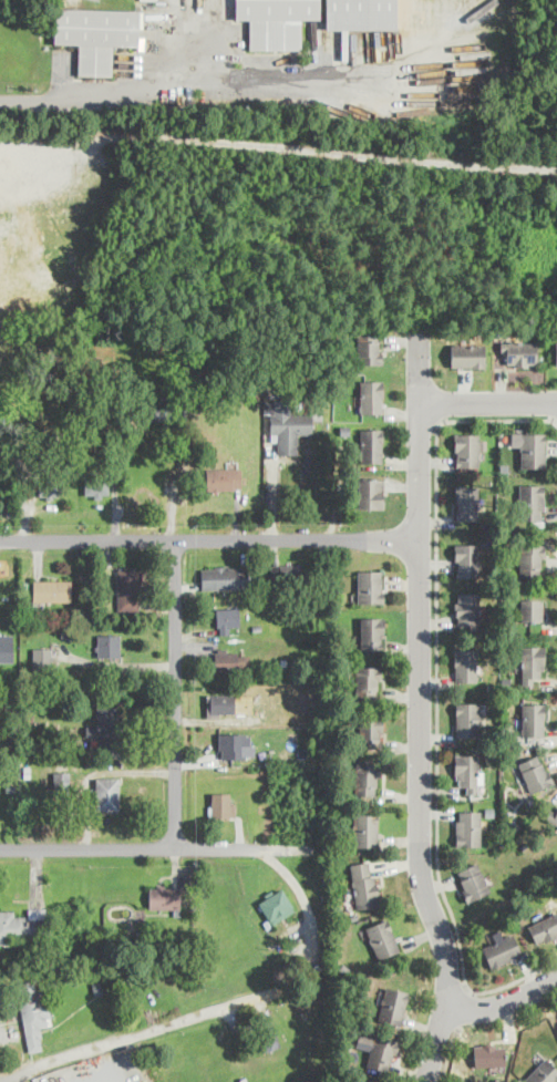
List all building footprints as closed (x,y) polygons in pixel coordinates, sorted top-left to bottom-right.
[(235,18),(248,18),(248,49),(300,48),(299,18),(319,19),(319,0),(234,0),(235,18)] [(326,29),(395,29),(395,0),(326,0),(326,29)] [(140,35),(138,48),(113,47),(112,78),(80,76),(81,45),(55,45),(56,10),(141,13),(140,35)] [(380,330),(355,330),(355,363),(380,363),(380,330)] [(502,365),(536,365),(536,340),(502,340),(502,365)] [(483,343),(450,343),(450,368),(483,368),(483,343)] [(382,380),(360,380),(360,413),(382,413),(382,380)] [(298,455),(298,433),(311,434),(312,412),(290,412),(290,399),(264,399),(264,412),(270,412),(269,436),(278,437),(278,455),(298,455)] [(382,464),(382,427),(359,427),(359,464),(382,464)] [(485,433),(454,433),(454,467),(477,467),(477,451),(485,451),(485,433)] [(519,467),(544,467),(544,433),(519,433),(519,467)] [(240,467),(206,467),(206,490),(240,490),(240,467)] [(58,496),(58,474),(39,474),(38,496),(58,496)] [(109,495),(109,476),(84,476),(84,495),(109,495)] [(383,507),(383,477),(359,477),(359,507),(383,507)] [(477,484),(455,484),(455,521),(477,521),(477,484)] [(519,521),(544,521),(544,484),(519,484),(519,521)] [(477,576),(477,543),(454,543),(455,576),(477,576)] [(544,543),(518,543),(518,578),(544,578),(544,543)] [(279,564),(279,586),(307,586),(307,564),(279,564)] [(247,566),(200,566),(200,587),(247,587),(247,566)] [(116,612),(140,612),(140,568),(116,568),(116,612)] [(358,602),(382,602),(382,568),(358,568),(358,602)] [(71,579),(33,579),(33,600),(71,600),(71,579)] [(478,591),(455,591),(455,629),(478,629),(478,591)] [(519,620),(543,621),(543,598),(519,598),(519,620)] [(216,630),(238,630),(238,607),(216,607),(216,630)] [(383,616),(360,616),(360,649),(383,649),(383,616)] [(12,658),(12,633),(0,633),(0,658),(12,658)] [(96,656),(120,656),(120,633),(96,633),(96,656)] [(544,646),(519,646),(519,682),(544,682),(544,646)] [(50,648),(33,648),(33,670),(50,670),(50,648)] [(215,670),(248,670),(248,649),(215,649),(215,670)] [(454,680),(476,680),(476,649),(454,649),(454,680)] [(380,664),(354,664),(354,699),(380,699),(380,664)] [(209,693),(209,714),(236,714),(236,693),(209,693)] [(455,736),(479,736),(479,702),(455,702),(455,736)] [(522,735),(544,735),(544,702),(522,702),(522,735)] [(96,725),(85,725),(86,736),(97,736),(97,748),(117,748),(116,704),(96,704),(96,725)] [(360,748),(382,748),(382,714),(360,714),(360,748)] [(245,758),(245,733),(218,733),(218,758),(245,758)] [(553,781),(540,752),(517,763),(530,792),(553,781)] [(478,754),(454,754),(454,783),(464,783),(464,792),(478,792),(478,754)] [(379,762),(354,762),(354,795),(379,795),(379,762)] [(69,771),(53,771),(53,786),(69,786),(69,771)] [(118,776),(96,776),(96,808),(118,808),(118,776)] [(234,792),(209,792),(209,816),(234,816),(234,792)] [(556,825),(556,809),(549,807),(546,822),(556,825)] [(455,810),(455,845),(481,845),(481,810),(455,810)] [(378,847),(378,811),(353,811),(353,847),(378,847)] [(349,864),(355,908),(380,905),(373,861),(349,864)] [(455,870),(465,899),(489,892),(479,862),(455,870)] [(148,908),(179,908),(179,886),(148,886),(148,908)] [(295,908),(281,886),(258,899),(271,923),(295,908)] [(14,936),(45,936),(44,907),(23,907),(23,910),(0,910),(0,942),(14,942),(14,936)] [(537,944),(556,932),(556,915),(555,911),(527,927),(537,944)] [(399,951),(390,918),(365,925),(374,957),(399,951)] [(482,947),(489,967),(522,954),(513,934),(482,947)] [(40,1024),(48,1024),(43,981),(18,983),(25,1051),(42,1049),(40,1024)] [(377,1019),(400,1024),(409,991),(385,986),(377,1019)] [(264,1051),(280,1044),(274,1029),(257,1034),(264,1051)] [(365,1048),(371,1050),(365,1063),(388,1071),(399,1042),(371,1032),(365,1048)] [(474,1044),(474,1064),(504,1064),(504,1044),(474,1044)] [(546,1058),(522,1081),(523,1081),(556,1081),(556,1069),(546,1058)]
